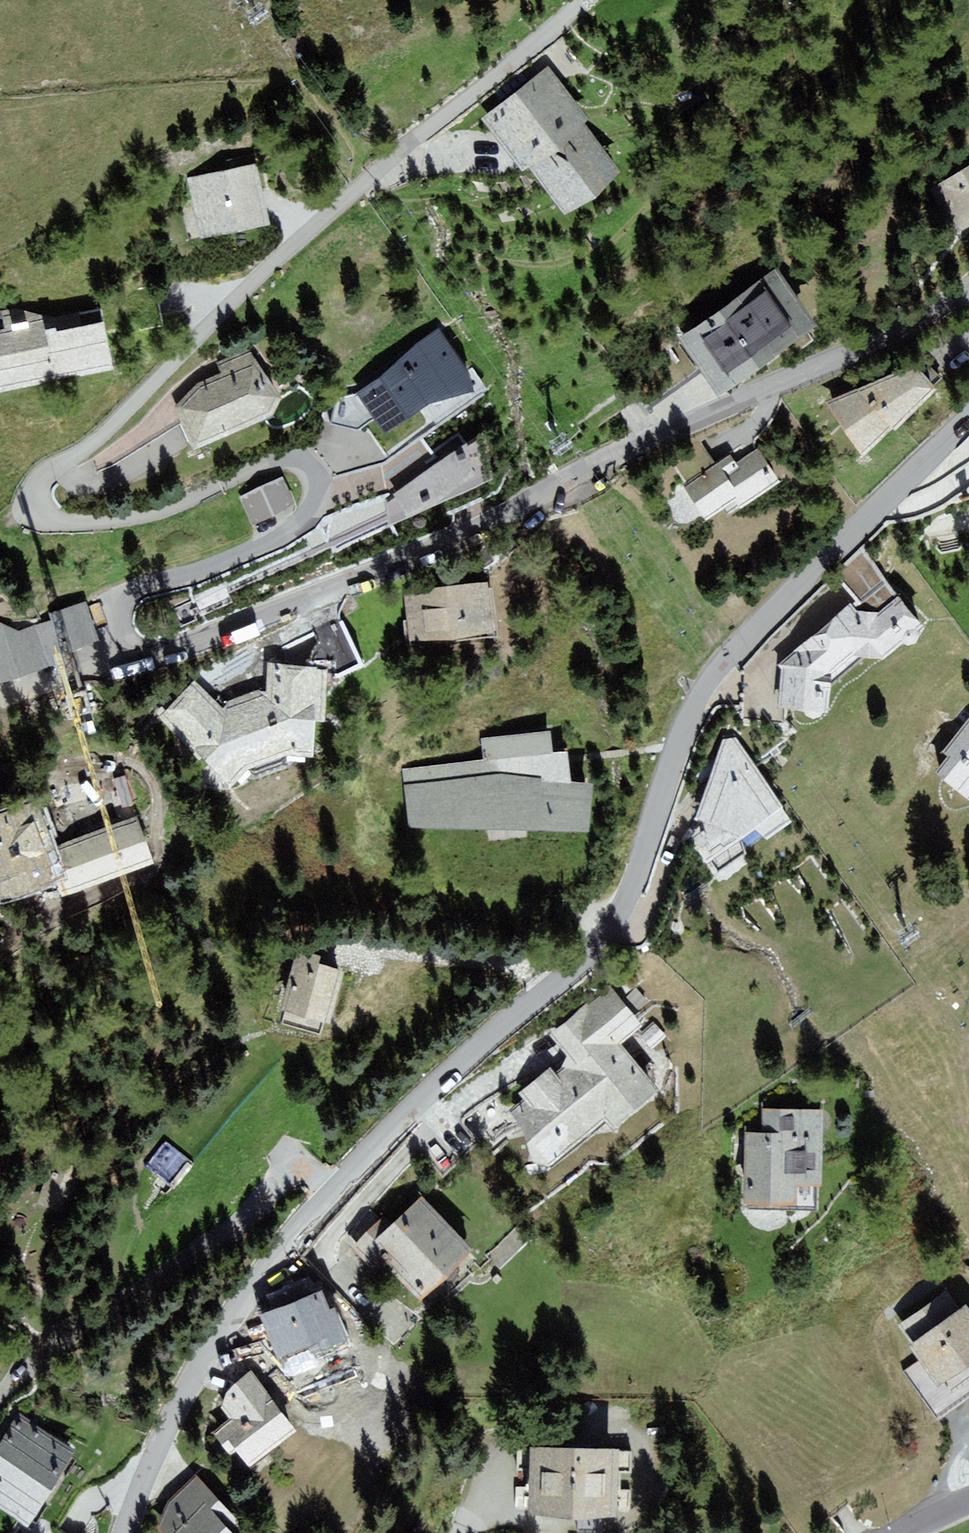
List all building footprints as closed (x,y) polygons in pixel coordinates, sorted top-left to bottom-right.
[(548,65),(478,119),(520,175),(529,168),(565,215),(621,172),(584,124),(590,119),(548,65)] [(257,163),(187,178),(200,240),(271,225),(257,163)] [(930,192),(957,240),(968,233),(968,170),(930,192)] [(777,269),(680,336),(720,394),(818,327),(777,269)] [(115,369),(102,308),(53,318),(14,309),(0,312),(0,393),(115,369)] [(374,418),(386,434),(429,404),(474,391),(468,371),(440,329),(356,394),(336,398),(331,424),(358,429),(372,420),(374,418)] [(198,384),(173,408),(193,450),(273,416),(283,399),(249,349),(217,363),(221,373),(198,384)] [(913,364),(825,403),(862,457),(892,429),(895,430),(938,388),(913,364)] [(386,501),(391,524),(493,479),(483,432),(386,501)] [(730,455),(683,488),(706,521),(724,508),(729,516),(779,481),(756,449),(735,464),(730,455)] [(295,504),(282,477),(238,496),(251,525),(295,504)] [(855,601),(777,664),(782,669),(778,708),(830,712),(832,685),(866,658),(885,659),(924,626),(862,547),(834,576),(855,601)] [(403,590),(408,645),(497,636),(493,588),(488,588),(488,582),(403,590)] [(57,665),(54,657),(101,641),(88,601),(49,614),(51,620),(20,631),(1,623),(0,623),(0,683),(57,665)] [(197,680),(160,717),(231,787),(246,769),(289,755),(312,758),(315,721),(325,721),(327,671),(267,665),(267,688),(221,703),(197,680)] [(935,773),(968,800),(968,718),(941,752),(948,757),(935,773)] [(589,833),(593,784),(571,781),(567,752),(553,753),(551,732),(482,739),(484,760),(404,770),(409,829),(589,833)] [(737,738),(722,741),(696,818),(703,821),(691,838),(716,876),(795,822),(737,738)] [(182,853),(168,813),(81,844),(64,795),(0,818),(0,876),(32,865),(38,881),(88,864),(95,884),(182,853)] [(276,1015),(330,1028),(344,972),(318,966),(321,954),(293,947),(276,1015)] [(523,1099),(509,1112),(521,1129),(534,1163),(546,1169),(605,1120),(613,1129),(660,1091),(621,1044),(643,1026),(610,985),(551,1034),(567,1055),(562,1067),(555,1073),(549,1068),(519,1093),(523,1099)] [(745,1132),(743,1206),(820,1208),(822,1110),(763,1109),(762,1133),(745,1132)] [(148,1163),(168,1182),(188,1161),(167,1142),(148,1163)] [(421,1304),(475,1251),(422,1196),(392,1225),(383,1216),(352,1245),(377,1272),(383,1266),(421,1304)] [(278,1355),(282,1353),(287,1365),(346,1340),(333,1310),(329,1311),(320,1290),(261,1315),(278,1355)] [(907,1347),(936,1388),(968,1365),(968,1308),(966,1304),(960,1309),(947,1290),(897,1326),(910,1344),(907,1347)] [(247,1470),(297,1430),(250,1373),(225,1393),(221,1408),(229,1419),(211,1434),(232,1459),(235,1456),(247,1470)] [(18,1415),(0,1445),(0,1509),(31,1528),(78,1452),(18,1415)] [(620,1516),(621,1448),(529,1447),(528,1514),(620,1516)] [(161,1532),(235,1532),(242,1526),(195,1476),(166,1503),(157,1529),(161,1532)]
